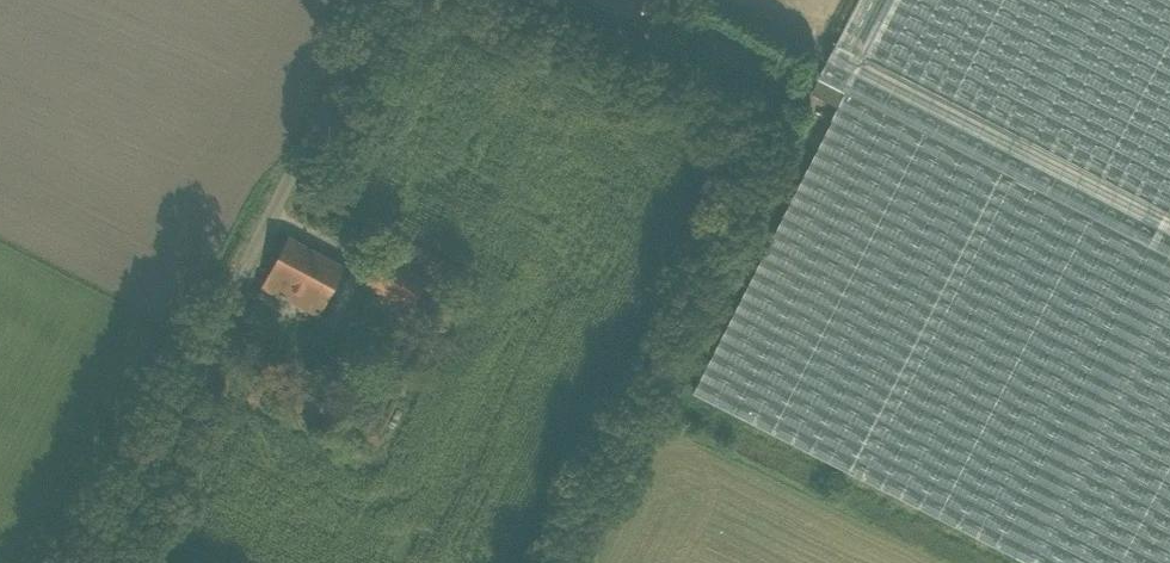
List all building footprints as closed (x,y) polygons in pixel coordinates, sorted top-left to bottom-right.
[(821,78),(835,85),(827,100),(841,107),(694,394),(1028,562),(1169,562),(1169,0),(861,0),(821,78)] [(813,93),(827,100),(835,85),(821,78),(813,93)] [(342,268),(288,239),(263,286),(282,297),(318,314),(342,268)]
